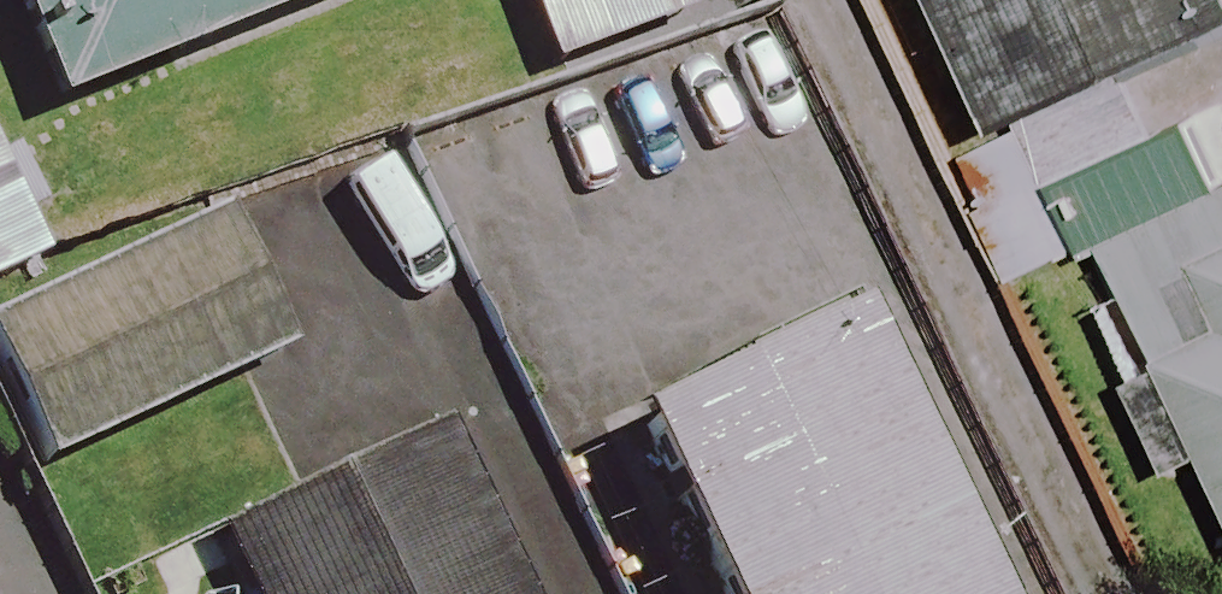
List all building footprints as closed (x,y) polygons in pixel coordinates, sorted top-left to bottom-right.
[(44,115),(335,0),(0,0),(0,3),(44,115)] [(666,0),(513,0),(541,75),(675,26),(666,0)] [(1221,0),(931,0),(990,141),(1221,43),(1221,1),(1221,0)] [(1099,252),(1188,211),(1133,89),(946,173),(1001,296),(1099,252)] [(51,264),(9,159),(0,163),(0,284),(51,264)] [(1099,252),(1154,375),(1125,388),(1164,475),(1198,460),(1221,513),(1221,196),(1188,211),(1099,252)] [(0,326),(0,407),(2,406),(33,473),(273,359),(211,227),(0,326)] [(830,329),(614,432),(691,593),(955,593),(830,329)] [(431,444),(210,542),(233,593),(498,593),(431,444)]
